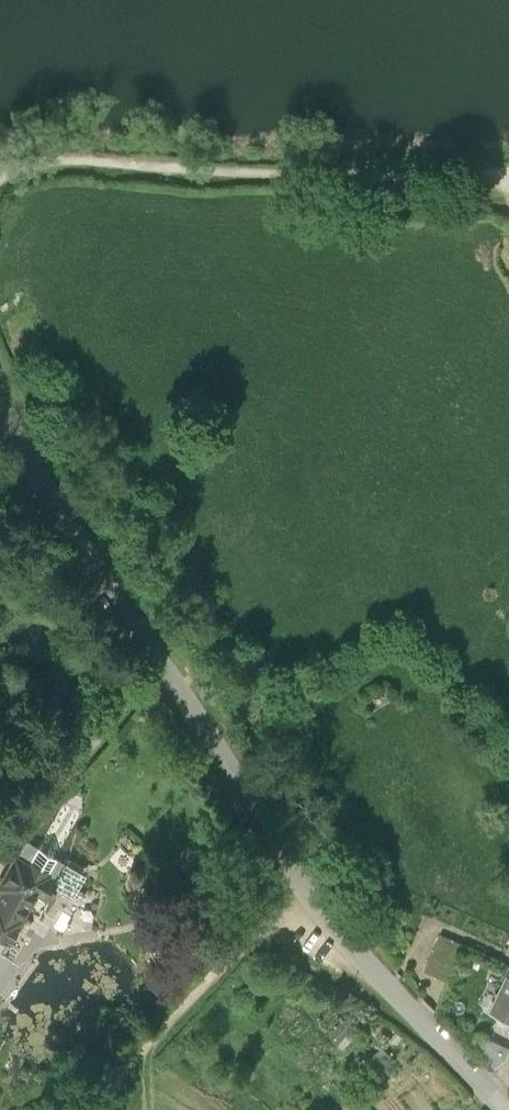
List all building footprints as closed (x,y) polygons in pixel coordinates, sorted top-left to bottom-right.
[(0,878),(0,930),(8,934),(22,909),(32,915),(36,906),(38,907),(39,903),(38,903),(45,891),(49,894),(52,889),(48,887),(52,879),(13,856),(0,878)] [(491,1008),(508,1017),(508,972),(491,1008)] [(493,1066),(504,1060),(508,1050),(508,1049),(478,1034),(474,1043),(493,1066)]
